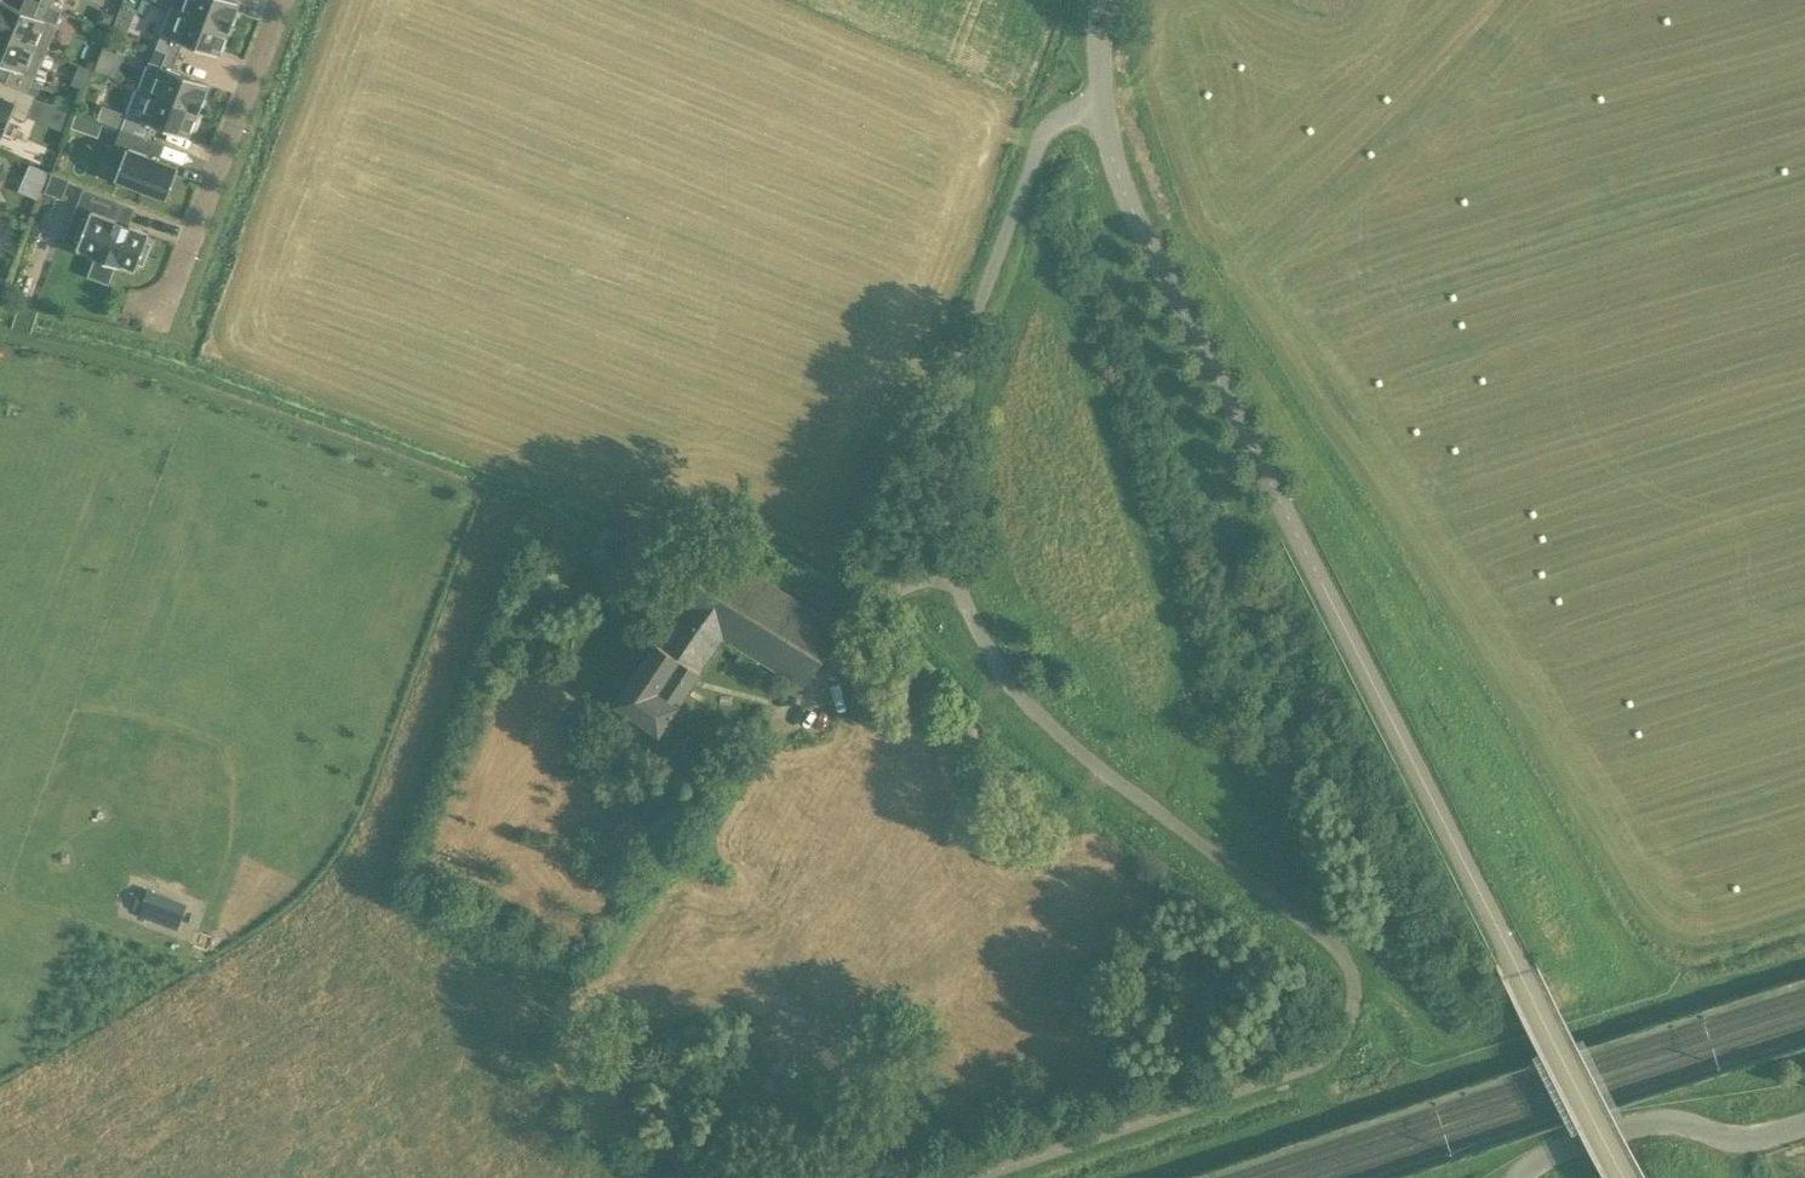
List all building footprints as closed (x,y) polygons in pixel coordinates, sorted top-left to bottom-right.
[(0,0),(0,33),(45,50),(56,24),(61,10),(51,5),(40,0),(34,15),(0,0)] [(170,8),(181,12),(228,30),(230,31),(239,8),(237,7),(239,2),(234,0),(173,0),(170,8)] [(109,26),(113,13),(101,8),(96,21),(109,26)] [(228,30),(181,12),(171,37),(161,33),(155,48),(166,52),(177,56),(182,42),(218,56),(228,30)] [(0,33),(0,63),(11,68),(5,81),(27,91),(33,77),(34,77),(45,50),(0,33)] [(104,46),(95,66),(117,76),(126,55),(104,46)] [(161,66),(149,61),(139,89),(149,93),(197,111),(199,112),(208,89),(206,88),(208,83),(172,70),(177,56),(166,52),(161,66)] [(89,85),(94,67),(65,60),(63,69),(78,72),(75,82),(89,85)] [(0,97),(0,135),(3,136),(11,115),(25,121),(36,95),(6,82),(0,97)] [(197,111),(149,93),(140,119),(135,133),(146,138),(151,124),(187,137),(197,111)] [(75,115),(70,127),(79,131),(83,118),(75,115)] [(151,142),(149,141),(124,131),(113,159),(124,163),(116,181),(168,202),(181,171),(146,157),(151,142)] [(50,176),(45,189),(63,196),(68,182),(50,176)] [(84,187),(63,242),(66,243),(77,247),(92,253),(90,256),(96,258),(90,274),(108,281),(114,265),(120,267),(121,264),(136,269),(138,262),(141,263),(149,243),(146,242),(149,233),(128,225),(116,220),(122,205),(123,202),(86,188),(84,187)] [(718,550),(653,640),(612,704),(659,734),(660,732),(668,737),(675,726),(667,721),(700,670),(724,639),(804,688),(842,628),(718,550)] [(117,880),(111,899),(130,905),(136,885),(117,880)]
